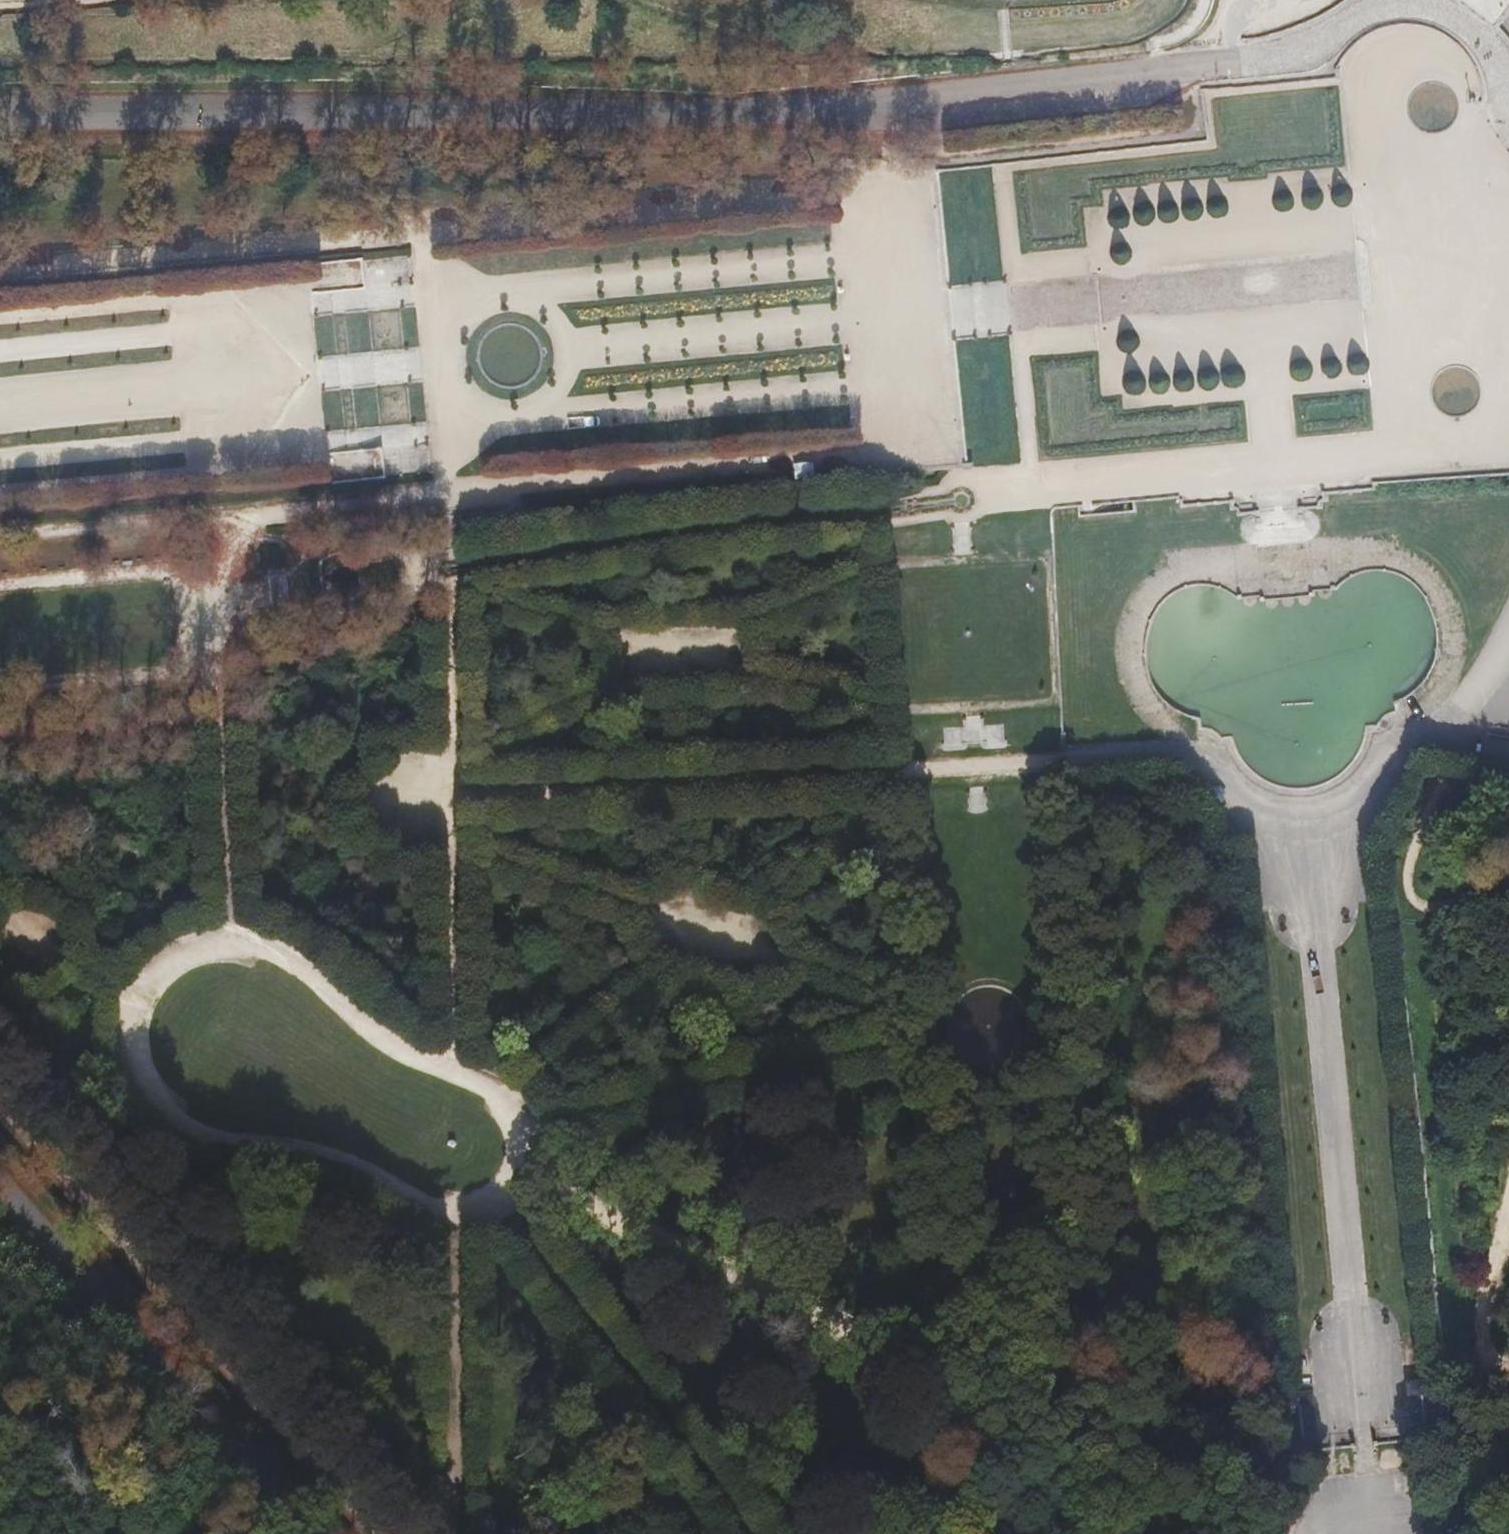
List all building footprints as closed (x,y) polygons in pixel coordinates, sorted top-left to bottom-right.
[(1494,22),(1508,3),(1508,0),(1465,0),(1494,22)] [(1408,1384),(1412,1442),(1443,1439),(1439,1382),(1408,1384)]
